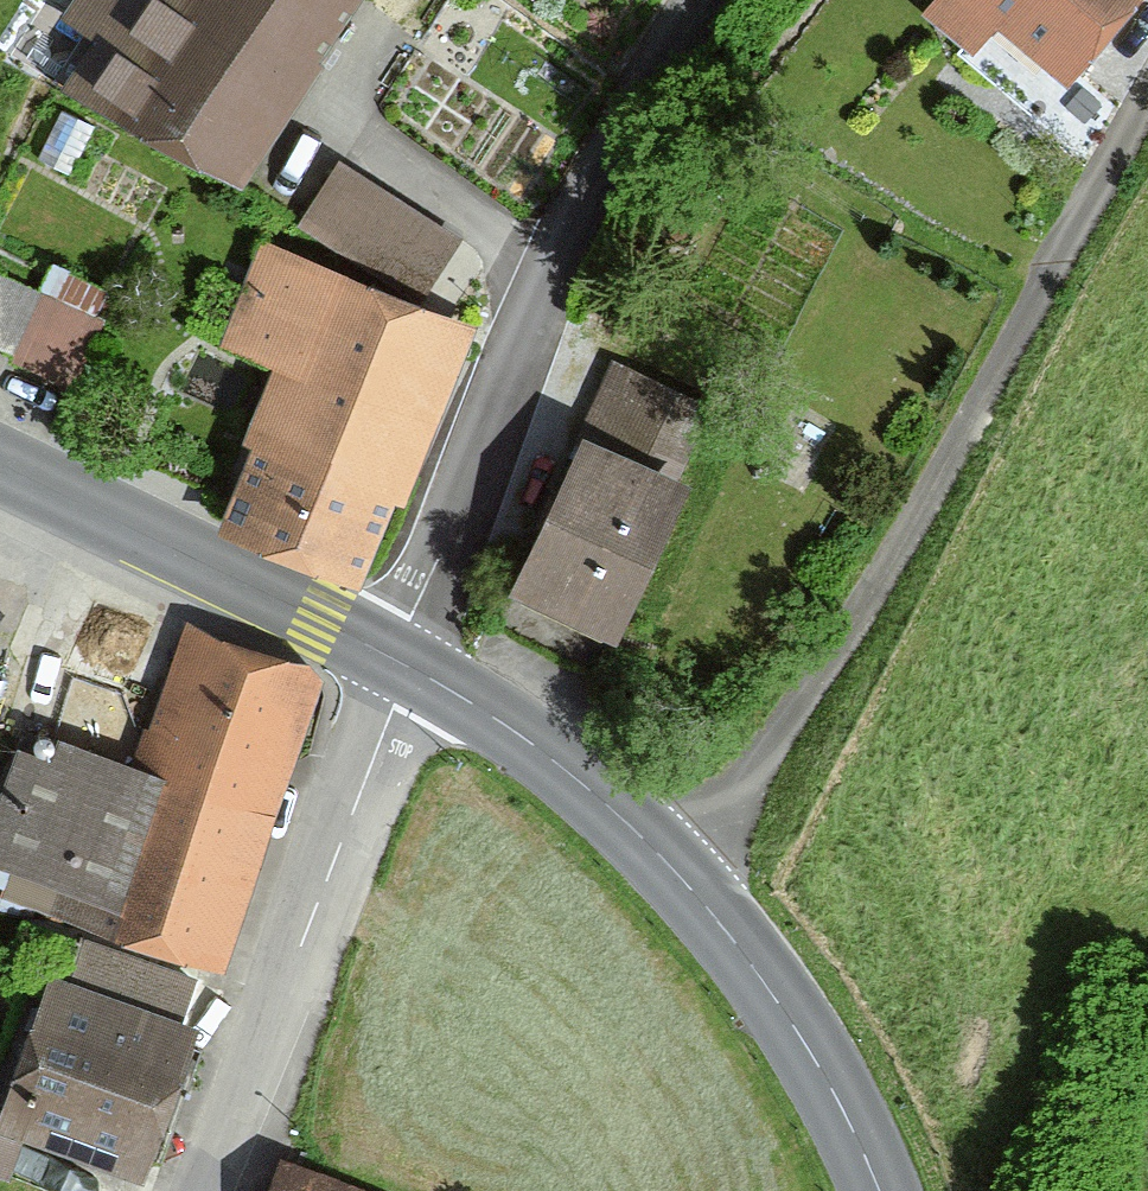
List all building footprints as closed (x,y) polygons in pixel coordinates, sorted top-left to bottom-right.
[(248,191),(365,0),(76,0),(60,27),(93,47),(71,83),(248,191)] [(921,16),(972,59),(996,30),(1069,92),(1147,0),(935,0),(921,16)] [(298,228),(425,302),(462,239),(335,165),(298,228)] [(220,532),(361,587),(393,506),(402,510),(473,327),(256,242),(215,350),(269,371),(241,444),(252,449),(220,532)] [(26,357),(68,364),(80,301),(38,293),(26,357)] [(604,373),(508,597),(618,645),(685,490),(669,483),(699,413),(604,373)] [(22,735),(0,799),(0,910),(221,984),(322,680),(181,633),(134,772),(22,735)] [(194,992),(81,949),(68,985),(55,980),(19,1073),(0,1066),(0,1184),(7,1187),(24,1142),(144,1188),(202,1037),(180,1029),(194,992)] [(278,1166),(268,1190),(344,1190),(278,1166)]
